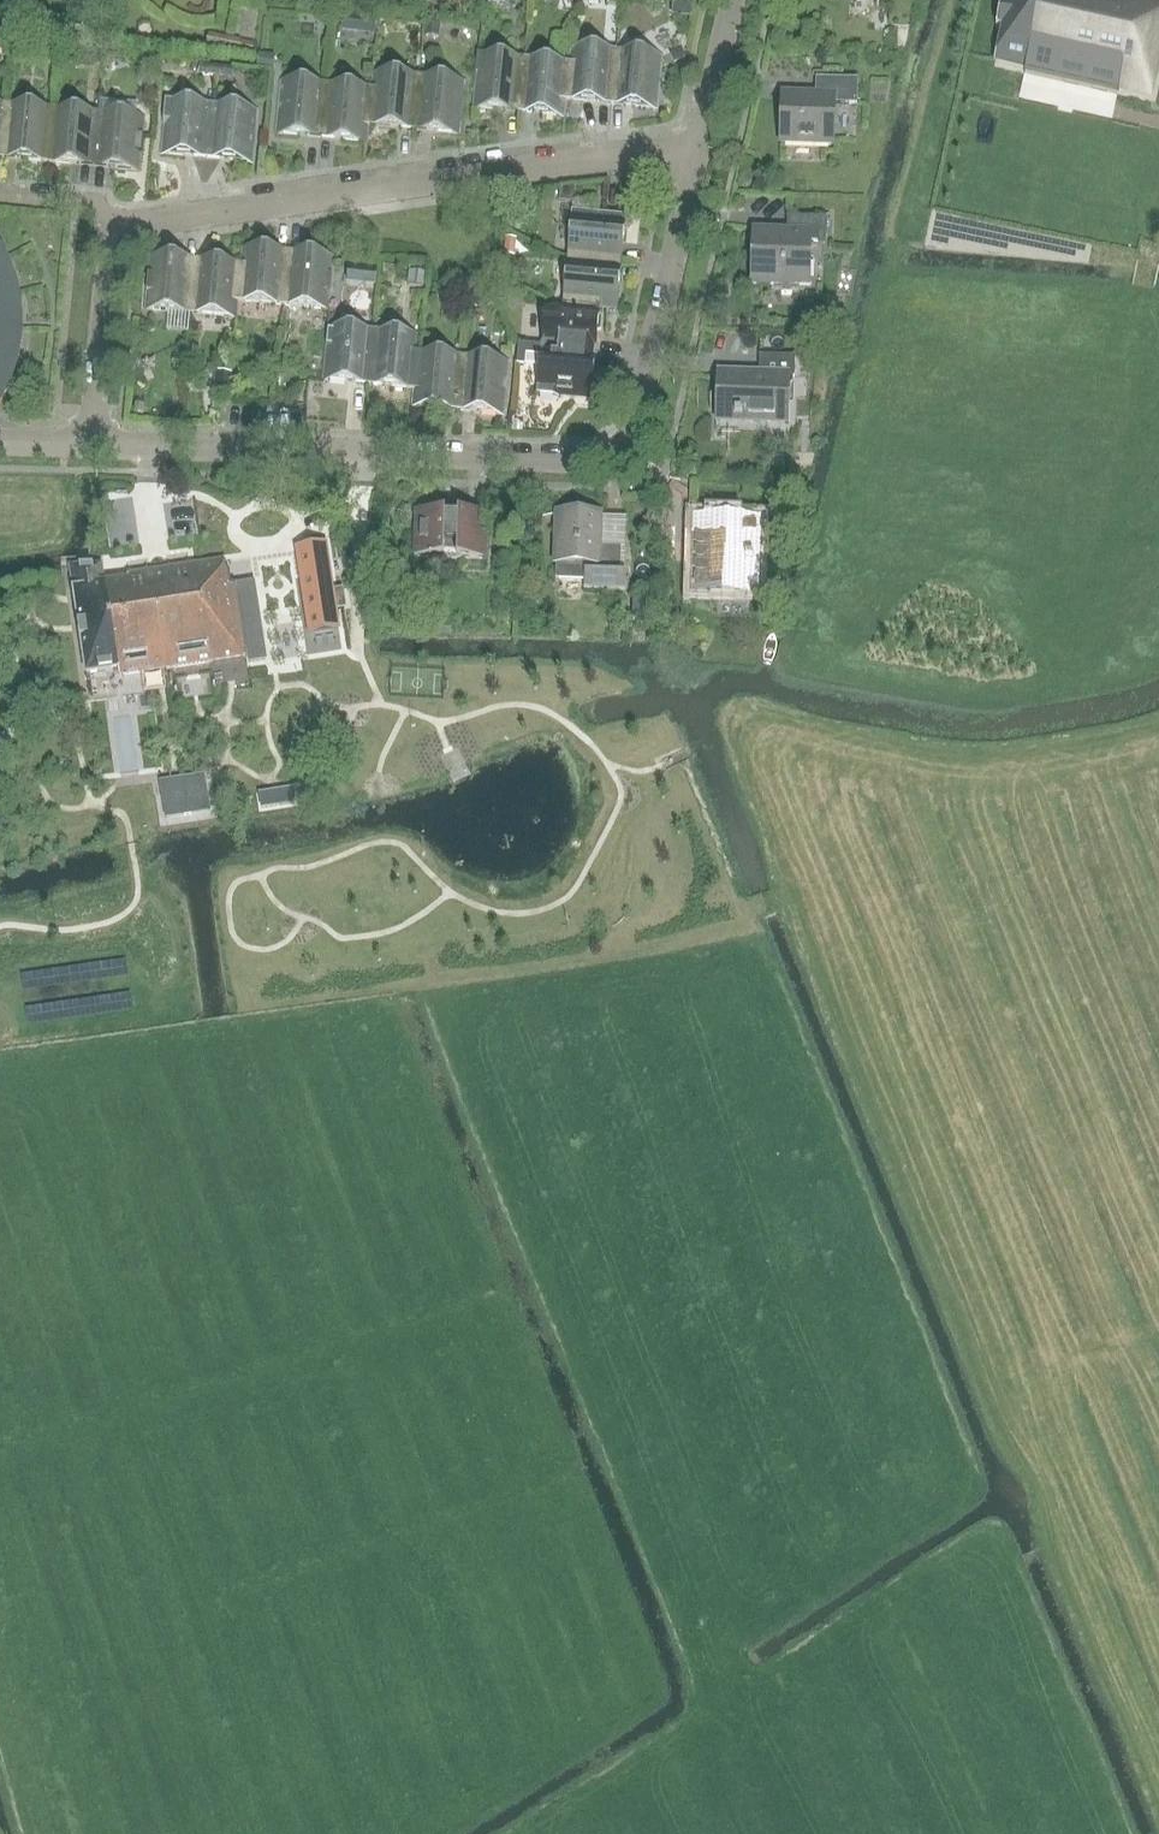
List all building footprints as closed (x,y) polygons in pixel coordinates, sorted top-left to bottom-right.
[(995,60),(1022,67),(1021,71),(1115,93),(1116,88),(1150,96),(1158,59),(1158,2),(1151,0),(1008,0),(1008,3),(1001,1),(995,25),(1002,26),(995,60)] [(343,23),(342,35),(357,36),(358,25),(343,23)] [(425,36),(435,37),(436,24),(426,23),(425,36)] [(208,33),(205,49),(252,57),(254,43),(242,41),(242,40),(208,33)] [(566,100),(613,104),(618,51),(570,46),(568,63),(570,63),(566,100)] [(682,49),(670,54),(674,63),(685,58),(682,49)] [(618,51),(613,104),(657,109),(662,56),(618,51)] [(258,53),(256,67),(273,70),(275,55),(258,53)] [(519,112),(524,59),(477,54),(472,107),(519,112)] [(564,116),(566,100),(570,63),(568,63),(524,59),(519,112),(564,116)] [(202,75),(214,76),(215,66),(203,65),(202,75)] [(226,67),(215,66),(214,76),(225,77),(226,67)] [(369,125),(398,128),(415,130),(420,76),(373,72),(371,89),(369,125)] [(415,130),(431,131),(460,134),(465,81),(420,76),(415,130)] [(857,104),(857,79),(815,78),(815,94),(785,93),(783,144),(829,145),(831,103),(857,104)] [(275,133),(307,136),(321,137),(326,84),(280,79),(275,133)] [(321,137),(334,139),(367,142),(369,125),(371,89),(326,84),(321,137)] [(160,153),(189,156),(207,158),(211,105),(165,100),(160,153)] [(2,157),(8,104),(0,104),(0,157),(2,157)] [(47,162),(53,108),(8,104),(2,157),(47,162)] [(207,158),(220,159),(252,162),(258,109),(211,105),(207,158)] [(47,162),(92,166),(99,113),(53,108),(47,162)] [(99,113),(92,166),(139,170),(144,117),(99,113)] [(559,189),(558,201),(574,203),(575,187),(575,185),(559,187),(559,189)] [(572,211),(567,258),(620,263),(625,217),(572,211)] [(825,242),(826,218),(787,216),(787,231),(753,230),(751,283),(805,285),(807,241),(825,242)] [(505,237),(503,255),(515,257),(517,239),(505,237)] [(242,247),(240,264),(242,264),(238,301),(282,305),(288,252),(242,247)] [(288,252),(282,305),(329,309),(334,256),(288,252)] [(2,400),(5,393),(8,386),(10,381),(12,377),(13,372),(15,367),(16,362),(17,357),(18,352),(19,343),(19,338),(20,333),(20,328),(20,323),(19,318),(19,313),(18,308),(17,303),(16,298),(15,293),(14,288),(12,283),(11,278),(9,273),(7,268),(4,263),(2,259),(0,255),(0,403),(2,400)] [(195,260),(183,259),(149,255),(144,309),(190,313),(195,260)] [(567,258),(563,302),(564,304),(599,306),(599,307),(616,309),(620,263),(567,258)] [(240,264),(210,261),(195,260),(190,313),(236,318),(238,301),(242,264),(240,264)] [(348,265),(346,282),(361,283),(362,267),(348,265)] [(408,270),(407,286),(424,287),(425,272),(408,270)] [(542,346),(542,347),(595,352),(599,307),(599,306),(564,304),(563,302),(546,301),(542,346)] [(338,312),(329,311),(327,325),(337,326),(338,312)] [(368,383),(373,331),(327,326),(321,378),(368,383)] [(373,331),(368,383),(413,388),(416,352),(418,352),(420,335),(373,331)] [(782,350),(783,336),(773,336),(773,350),(782,350)] [(518,343),(516,364),(540,367),(537,393),(537,397),(554,399),(554,395),(590,398),(594,364),(595,352),(542,347),(542,346),(518,343)] [(416,352),(413,388),(411,405),(457,409),(462,356),(418,352),(416,352)] [(794,378),(794,357),(759,355),(758,375),(718,374),(718,373),(717,373),(716,420),(717,420),(717,416),(766,418),(766,413),(786,414),(786,422),(787,422),(789,378),(794,378)] [(462,356),(457,409),(503,414),(509,361),(462,356)] [(215,370),(212,396),(228,398),(231,373),(215,370)] [(487,512),(486,512),(415,510),(413,556),(486,559),(487,512)] [(624,590),(625,573),(619,573),(620,548),(598,547),(599,517),(602,517),(602,516),(557,515),(554,580),(583,581),(583,589),(624,590)] [(753,593),(756,521),(697,519),(695,591),(753,593)] [(325,544),(296,548),(309,634),(338,629),(335,610),(345,609),(342,590),(332,591),(325,544)] [(119,675),(244,656),(233,585),(228,586),(224,559),(127,574),(127,577),(104,581),(101,564),(69,567),(86,673),(118,668),(119,675)] [(203,776),(181,779),(187,814),(208,811),(203,776)] [(181,779),(160,782),(165,817),(187,814),(181,779)] [(293,790),(260,795),(262,809),(295,804),(293,790)]
